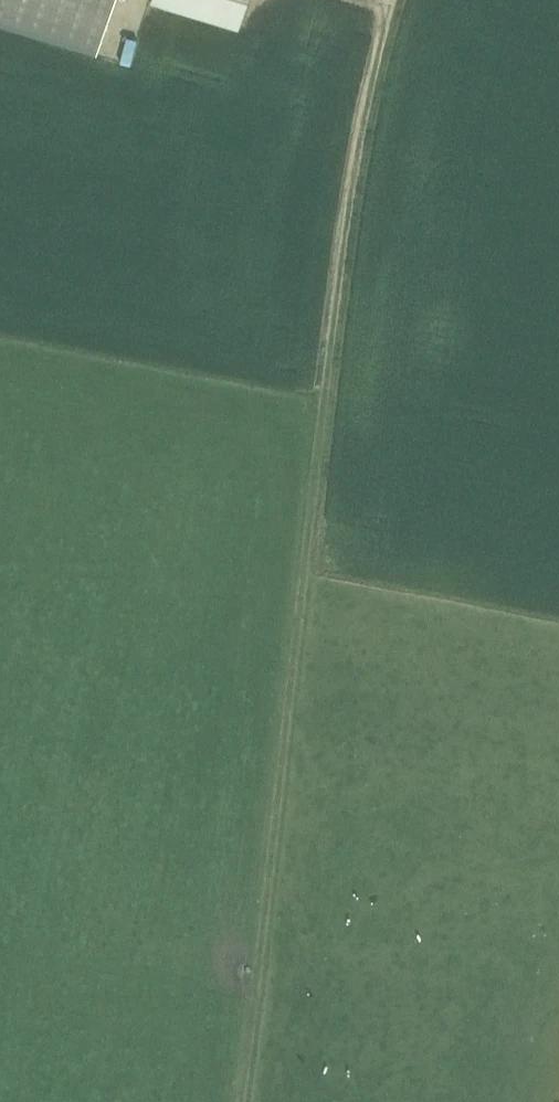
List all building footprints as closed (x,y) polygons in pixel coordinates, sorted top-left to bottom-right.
[(0,7),(0,23),(101,50),(114,0),(2,0),(0,7)] [(241,11),(243,0),(188,0),(241,11)] [(123,57),(138,60),(145,30),(130,26),(123,57)]
